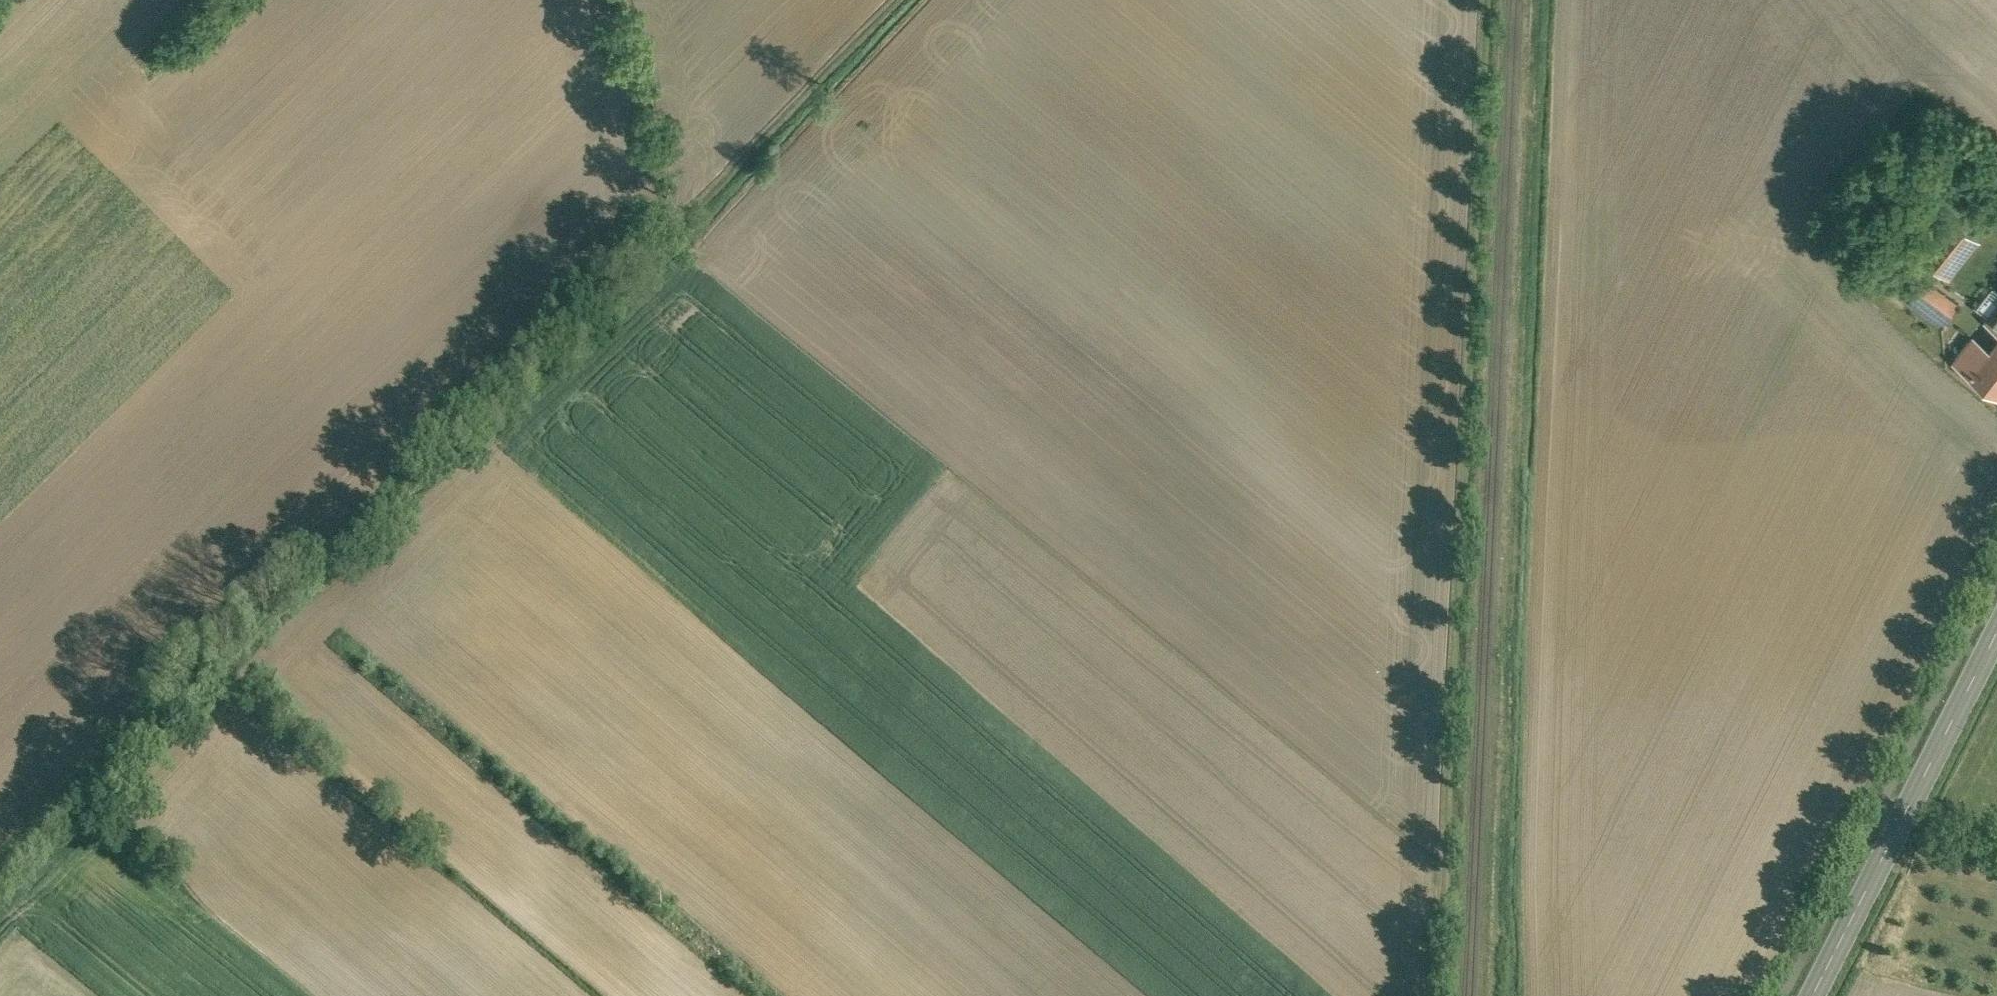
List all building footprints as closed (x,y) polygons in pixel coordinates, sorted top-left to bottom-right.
[(1949,213),(1919,251),(1941,269),(1971,231),(1949,213)] [(1989,224),(1984,220),(1979,220),(1975,225),(1975,230),(1980,235),(1986,234),(1989,229),(1989,224)] [(1960,303),(1928,279),(1911,302),(1943,326),(1960,303)] [(1988,320),(1996,327),(1996,308),(1988,320)] [(1991,350),(1975,337),(1957,359),(1996,391),(1996,342),(1991,350)]
